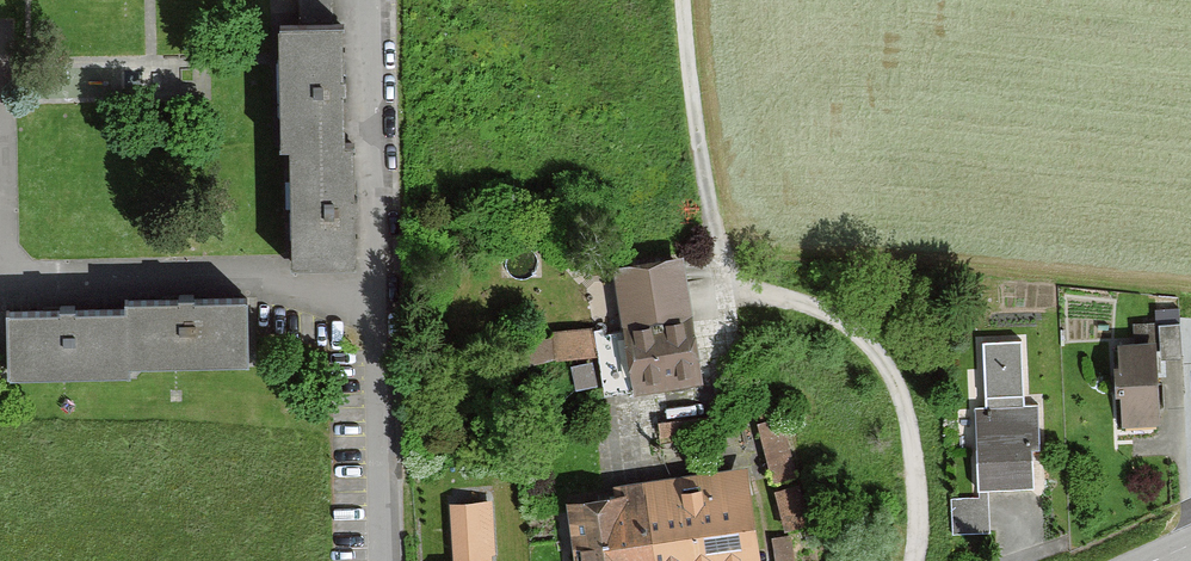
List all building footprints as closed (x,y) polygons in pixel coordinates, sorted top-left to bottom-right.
[(350,146),(350,30),(285,30),(285,154),(298,154),(298,270),(361,270),(360,146),(350,146)] [(715,390),(696,262),(626,272),(645,400),(715,390)] [(133,316),(16,316),(16,381),(141,381),(141,369),(257,368),(257,306),(133,306),(133,316)] [(1186,328),(1167,329),(1167,362),(1186,362),(1186,370),(1190,370),(1190,337),(1187,337),(1186,328)] [(597,362),(592,330),(555,336),(556,343),(523,348),(526,367),(560,362),(561,368),(597,362)] [(1164,350),(1127,351),(1130,432),(1167,431),(1164,350)] [(723,434),(719,408),(664,414),(667,440),(723,434)] [(1040,413),(985,414),(987,496),(1042,495),(1040,413)] [(786,425),(766,430),(781,488),(801,483),(786,425)] [(578,510),(586,560),(774,560),(761,481),(578,510)] [(803,491),(785,496),(795,532),(814,527),(803,491)] [(985,530),(986,493),(953,492),(953,529),(985,530)]
